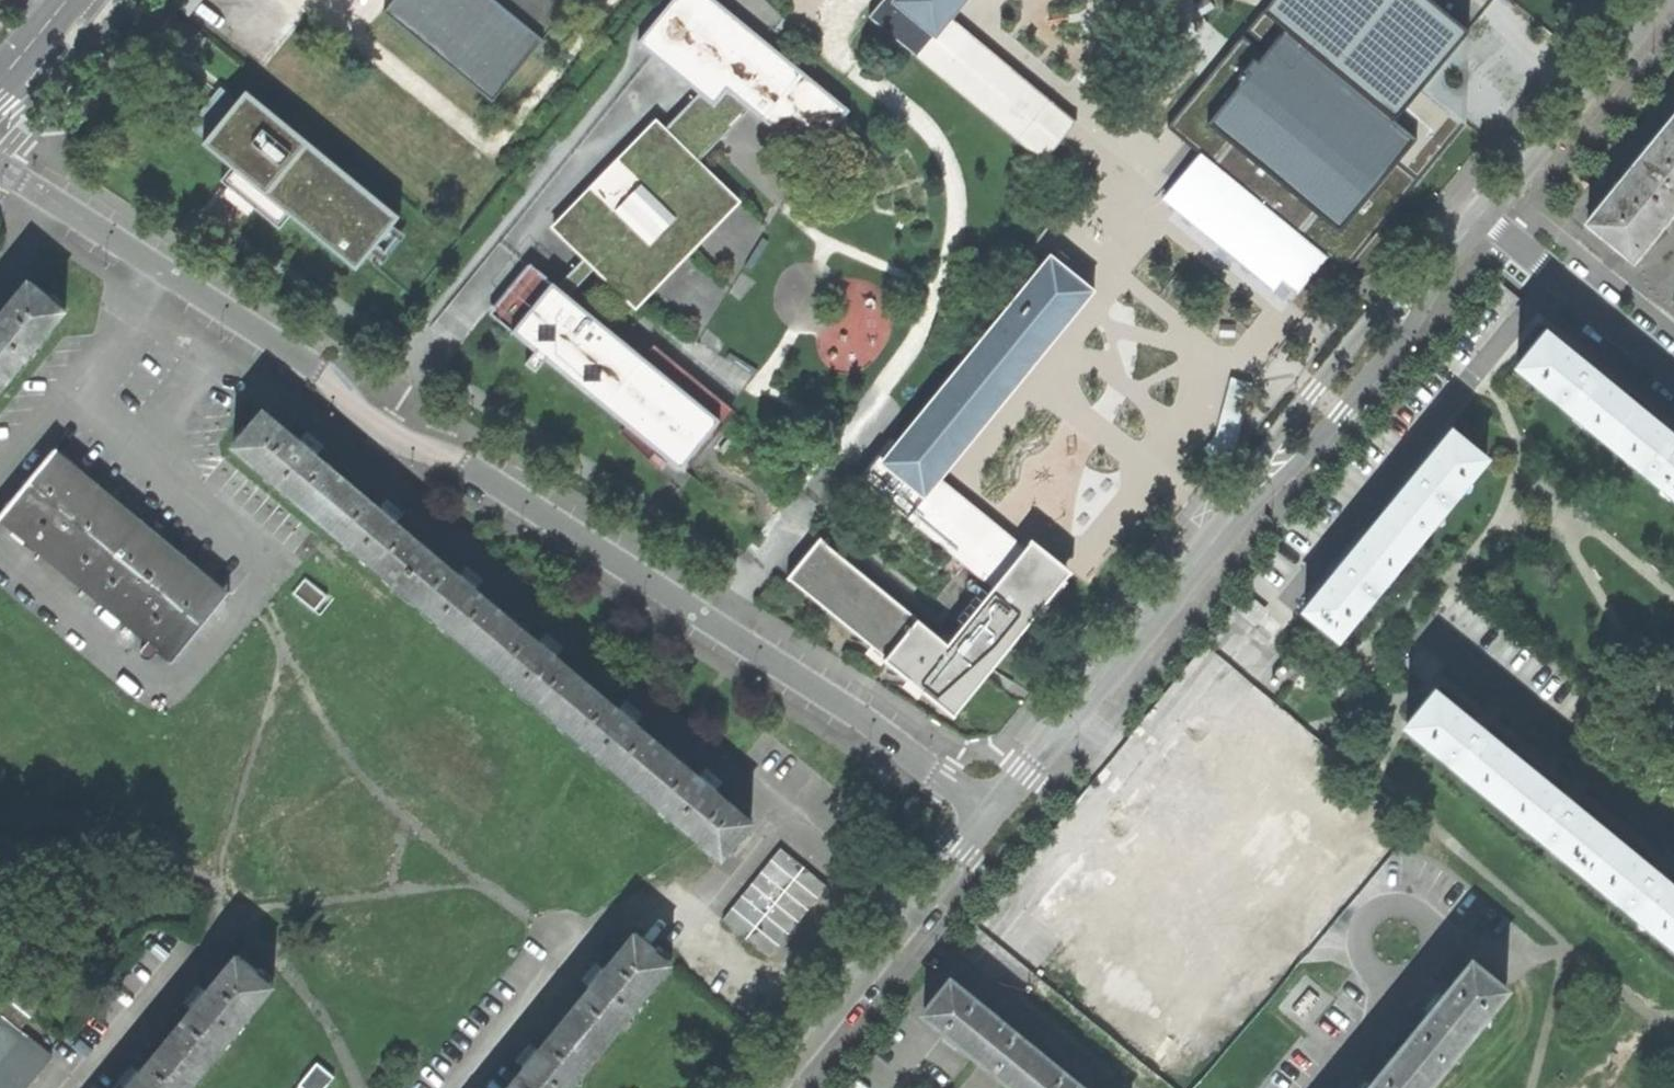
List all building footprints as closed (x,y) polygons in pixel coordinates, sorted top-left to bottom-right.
[(205,0),(185,0),(178,8),(190,18),(205,0)] [(494,102),(577,0),(394,0),(383,13),(494,102)] [(584,260),(558,287),(532,266),(515,286),(520,291),(496,320),(535,351),(526,364),(536,373),(546,361),(632,430),(681,470),(721,421),(570,298),(594,270),(632,307),(735,200),(698,164),(718,144),(750,113),(811,161),(850,112),(713,0),(674,0),(637,45),(678,78),(698,94),(665,131),(656,122),(553,230),(584,260)] [(947,19),(962,0),(883,0),(869,17),(916,56),(947,19)] [(1050,103),(947,19),(916,56),(1019,140),(1050,103)] [(1300,234),(1312,243),(1343,270),(1417,180),(1396,162),(1412,142),(1281,34),(1264,55),(1243,37),(1170,127),(1200,151),(1213,162),(1232,139),(1319,211),(1300,234)] [(373,247),(399,216),(250,93),(207,145),(244,175),(356,268),(373,247)] [(1075,123),(1050,103),(1019,140),(1044,161),(1075,123)] [(1631,259),(1673,208),(1673,116),(1629,169),(1586,221),(1631,259)] [(1275,289),(1312,243),(1300,234),(1319,211),(1232,139),(1213,162),(1200,151),(1163,197),(1216,241),(1275,289)] [(906,514),(936,477),(1088,293),(1092,297),(1094,293),(1049,257),(1047,259),(1049,261),(897,445),(889,439),(859,476),(906,514)] [(63,308),(27,279),(11,299),(14,303),(0,320),(0,319),(0,385),(63,308)] [(490,315),(496,320),(520,291),(515,286),(490,315)] [(1518,365),(1606,437),(1633,404),(1600,376),(1602,373),(1594,366),(1587,360),(1584,363),(1546,332),(1518,365)] [(1216,446),(1233,451),(1251,382),(1234,378),(1216,446)] [(1673,492),(1673,432),(1673,431),(1670,434),(1633,404),(1606,437),(1673,492)] [(721,852),(751,816),(733,800),(730,803),(711,788),(720,778),(712,771),(704,765),(696,774),(630,721),(639,710),(631,704),(623,697),(614,707),(551,655),(560,645),(552,639),(544,632),(534,641),(471,588),(479,578),(471,571),(464,565),(455,575),(390,522),(399,512),(390,504),(383,499),(374,508),(310,455),(318,445),(311,439),(303,432),(294,441),(276,427),(279,423),(260,407),(230,443),(721,852)] [(1412,544),(1483,457),(1450,430),(1419,468),(1417,466),(1411,473),(1407,478),(1409,480),(1379,517),(1412,544)] [(54,446),(0,510),(0,518),(170,661),(228,593),(141,519),(54,446)] [(993,585),(1010,599),(1041,562),(1062,580),(1069,571),(1031,540),(1024,548),(936,477),(906,514),(993,585)] [(1337,633),(1412,544),(1379,517),(1347,556),(1345,555),(1339,563),(1334,568),(1336,570),(1305,607),(1337,633)] [(953,714),(1032,617),(1010,599),(993,585),(946,643),(818,538),(787,576),(880,652),(884,655),(883,657),(918,686),(953,714)] [(1065,582),(1062,580),(1041,562),(1010,599),(1032,617),(1035,619),(1065,582)] [(1408,721),(1496,793),(1523,760),(1486,730),(1488,728),(1480,721),(1474,716),(1472,719),(1435,689),(1408,721)] [(1496,793),(1586,867),(1612,834),(1573,802),(1576,798),(1571,794),(1563,787),(1560,791),(1523,760),(1496,793)] [(1234,953),(1336,830),(1255,763),(1230,794),(1274,831),(1264,843),(1257,838),(1248,849),(1255,855),(1242,870),(1236,865),(1227,875),(1234,880),(1223,894),(1178,857),(1154,886),(1234,953)] [(1673,939),(1673,938),(1673,884),(1662,875),(1665,872),(1657,865),(1651,860),(1648,864),(1612,834),(1586,867),(1673,939)] [(723,915),(770,953),(827,881),(780,843),(723,915)] [(1240,859),(1236,865),(1242,870),(1255,855),(1248,849),(1240,859)] [(671,958),(635,928),(618,948),(622,952),(608,969),(597,960),(589,970),(583,978),(594,986),(543,1051),(532,1042),(525,1050),(518,1058),(529,1067),(512,1087),(566,1087),(671,958)] [(1403,1040),(1436,1067),(1508,977),(1475,951),(1444,989),(1441,987),(1435,994),(1429,1001),(1432,1004),(1403,1040)] [(274,983),(238,953),(223,972),(226,975),(211,994),(199,985),(194,992),(187,1000),(198,1010),(146,1073),(135,1065),(128,1073),(121,1082),(129,1087),(189,1087),(274,983)] [(0,971),(0,1007),(22,1026),(42,1002),(16,981),(15,983),(0,971)] [(927,1008),(1015,1080),(1042,1046),(1005,1015),(1007,1013),(1000,1007),(995,1003),(992,1006),(954,975),(927,1008)] [(5,1015),(0,1022),(0,1087),(29,1087),(55,1056),(5,1015)] [(1436,1067),(1403,1040),(1372,1077),(1370,1075),(1364,1082),(1359,1087),(1419,1087),(1436,1067)] [(1025,1087),(1095,1087),(1098,1083),(1091,1078),(1086,1074),(1082,1079),(1042,1046),(1015,1080),(1025,1087)] [(300,1083),(306,1087),(323,1087),(334,1075),(319,1062),(300,1083)]
